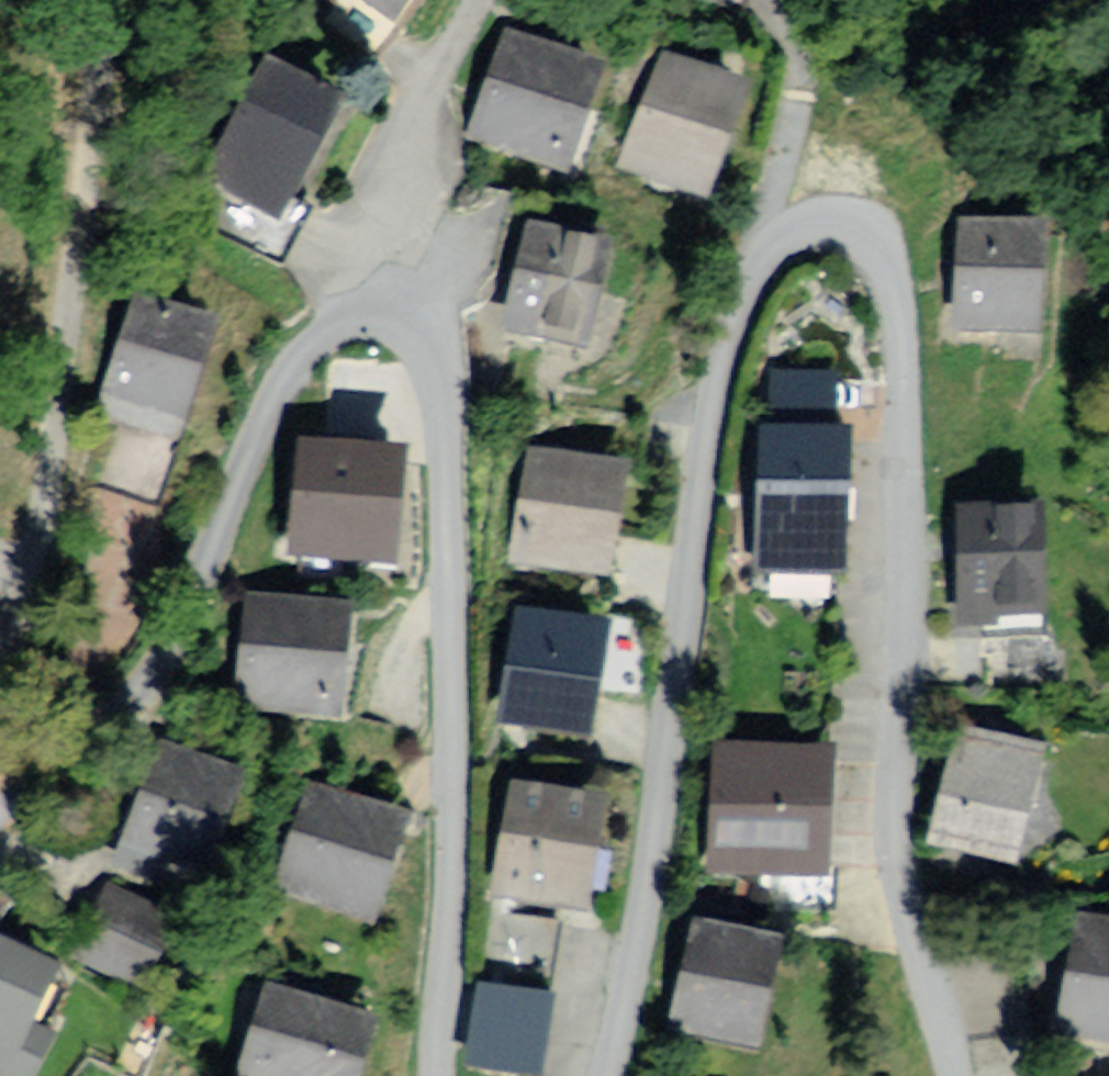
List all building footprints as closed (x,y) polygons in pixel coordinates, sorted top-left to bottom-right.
[(392,30),(415,0),(351,0),(392,30)] [(600,64),(504,30),(463,143),(559,177),(600,64)] [(755,90),(662,52),(615,168),(708,206),(755,90)] [(345,104),(257,64),(198,194),(286,233),(345,104)] [(1030,223),(941,217),(933,340),(1022,346),(1030,223)] [(600,251),(515,229),(488,332),(573,354),(600,251)] [(209,324),(125,299),(88,420),(173,445),(209,324)] [(754,410),(747,575),(849,579),(856,414),(754,410)] [(398,453),(288,442),(277,563),(386,573),(398,453)] [(634,476),(532,452),(506,563),(607,587),(634,476)] [(1026,507),(931,507),(931,638),(1026,638),(1026,507)] [(351,620),(238,605),(223,717),(336,732),(351,620)] [(608,633),(513,612),(488,727),(583,748),(608,633)] [(1033,761),(944,735),(910,853),(999,878),(1033,761)] [(830,750),(703,743),(696,883),(823,890),(830,750)] [(234,780),(152,749),(116,846),(197,876),(234,780)] [(403,820),(303,786),(266,895),(366,928),(403,820)] [(603,803),(505,786),(485,901),(583,918),(603,803)] [(175,905),(100,873),(64,955),(139,988),(175,905)] [(1061,913),(1032,1046),(1108,1062),(1108,923),(1061,913)] [(776,939),(680,922),(659,1036),(755,1054),(776,939)] [(28,1070),(8,1060),(47,985),(0,961),(0,1075),(25,1075),(28,1070)] [(253,984),(227,1075),(358,1075),(374,1018),(253,984)]
